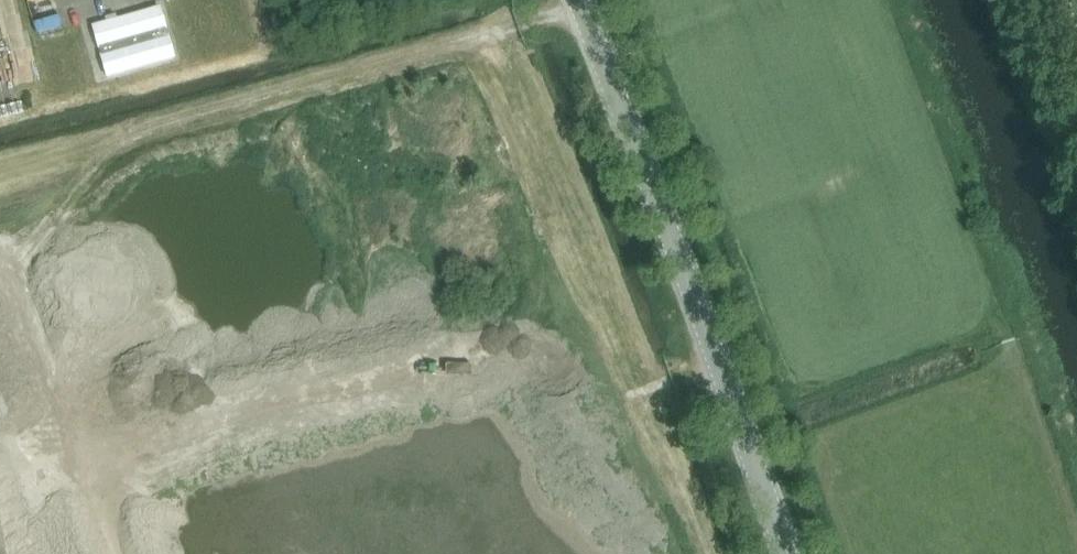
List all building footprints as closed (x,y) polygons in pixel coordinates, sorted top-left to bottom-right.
[(174,58),(159,8),(93,27),(107,77),(174,58)]
